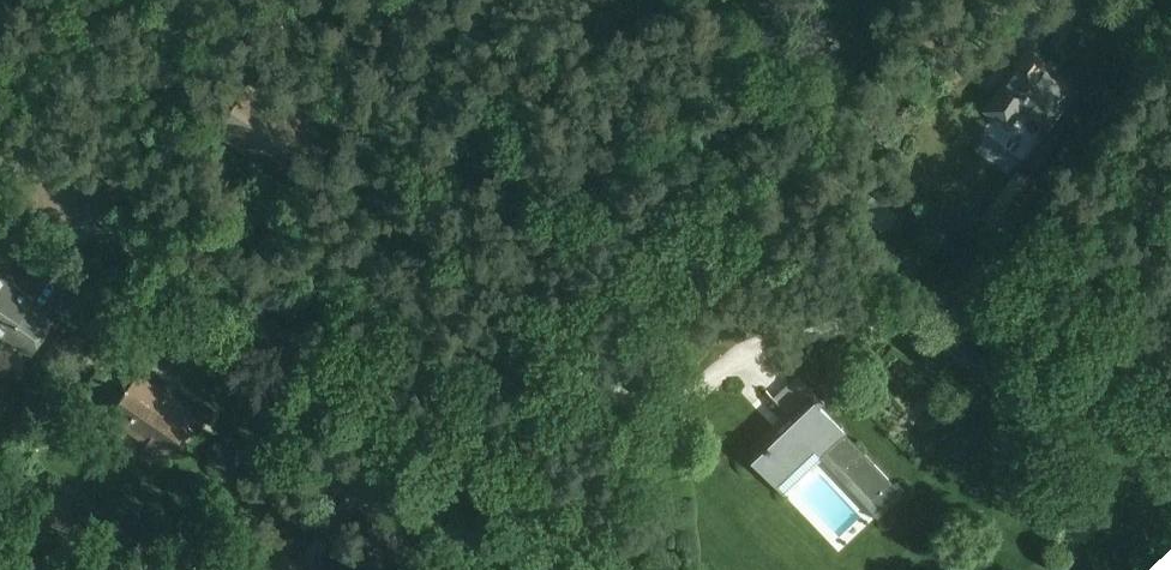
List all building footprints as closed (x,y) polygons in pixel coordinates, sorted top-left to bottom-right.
[(1065,123),(1088,88),(1031,50),(988,115),(1013,132),(1024,114),(1042,126),(1051,113),(1065,123)] [(64,316),(0,273),(0,333),(36,357),(64,316)] [(165,465),(202,414),(140,370),(103,421),(165,465)] [(876,514),(903,491),(819,396),(752,455),(783,491),(825,455),(876,514)] [(282,545),(264,569),(317,569),(282,545)]
